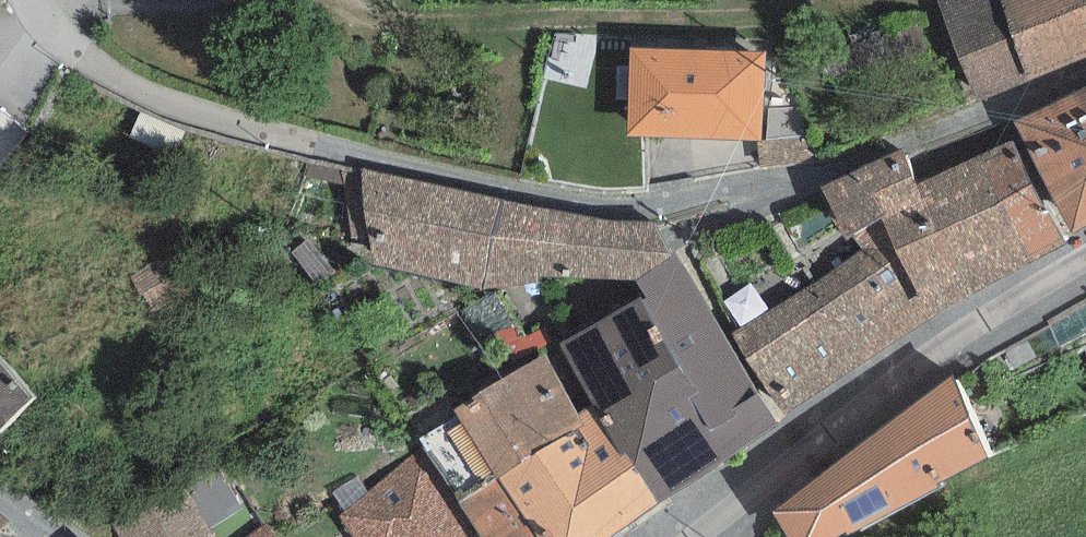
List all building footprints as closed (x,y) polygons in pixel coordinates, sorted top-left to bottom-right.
[(977,103),(1085,61),(1085,0),(937,0),(977,103)] [(764,53),(632,47),(628,135),(760,141),(764,53)] [(1068,96),(1085,131),(1085,87),(1068,96)] [(1015,122),(1073,232),(1085,225),(1085,131),(1068,96),(1015,122)] [(1014,139),(977,157),(1028,262),(1065,244),(1014,139)] [(820,187),(846,239),(853,236),(882,219),(923,199),(917,184),(902,149),(820,187)] [(1028,262),(977,157),(917,184),(923,199),(882,219),(933,317),(1028,262)] [(416,182),(362,168),(363,210),(375,264),(482,291),(500,199),(416,182)] [(546,209),(500,199),(482,291),(537,282),(538,275),(546,209)] [(675,255),(653,222),(625,221),(546,209),(538,275),(637,281),(636,278),(675,255)] [(861,249),(804,289),(856,368),(933,317),(882,219),(853,236),(861,249)] [(645,294),(558,347),(593,405),(623,455),(627,452),(657,502),(780,428),(675,255),(636,278),(637,281),(645,294)] [(856,368),(804,289),(731,334),(785,415),(856,368)] [(419,439),(423,445),(459,501),(499,478),(585,425),(579,413),(547,353),(455,411),(458,418),(419,439)] [(36,400),(0,361),(0,432),(36,400)] [(772,513),(787,536),(835,536),(845,531),(849,536),(940,488),(938,483),(988,458),(953,375),(772,513)] [(579,413),(585,425),(499,478),(539,536),(608,536),(657,502),(627,452),(623,455),(593,405),(579,413)] [(341,515),(354,536),(482,536),(459,501),(423,445),(341,515)] [(499,478),(459,501),(482,536),(539,536),(499,478)] [(112,519),(122,536),(215,536),(213,534),(185,483),(112,519)] [(0,512),(0,529),(8,519),(0,512)] [(253,536),(274,536),(268,528),(253,536)]
